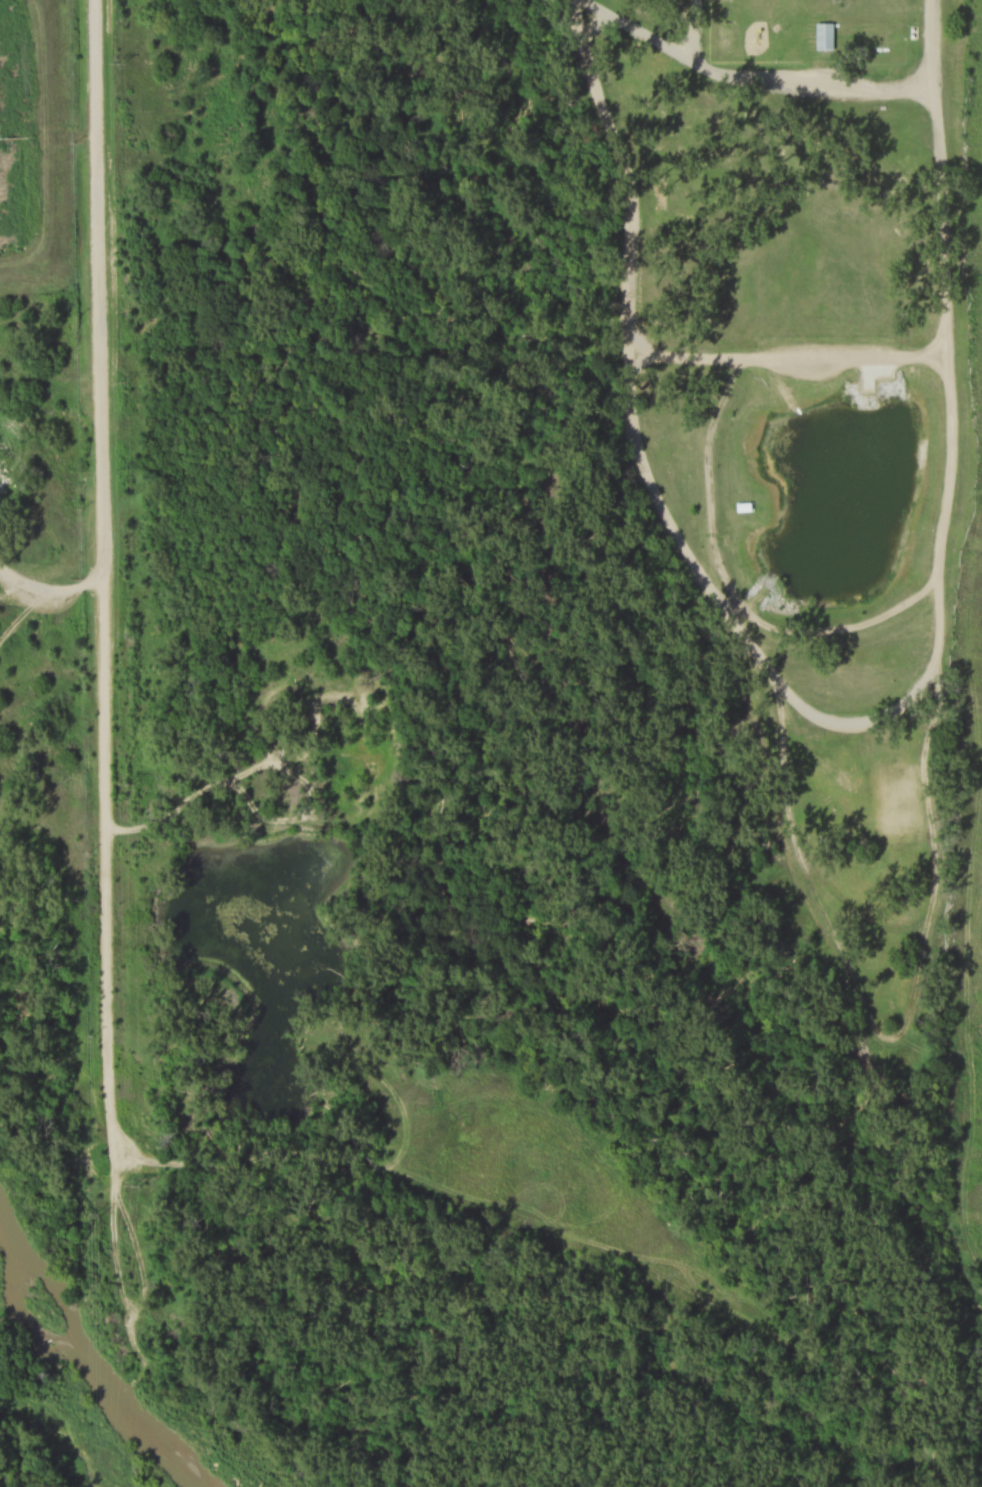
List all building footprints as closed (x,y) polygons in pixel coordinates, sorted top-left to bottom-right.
[(830,24),(814,24),(814,52),(830,52),(830,24)]
